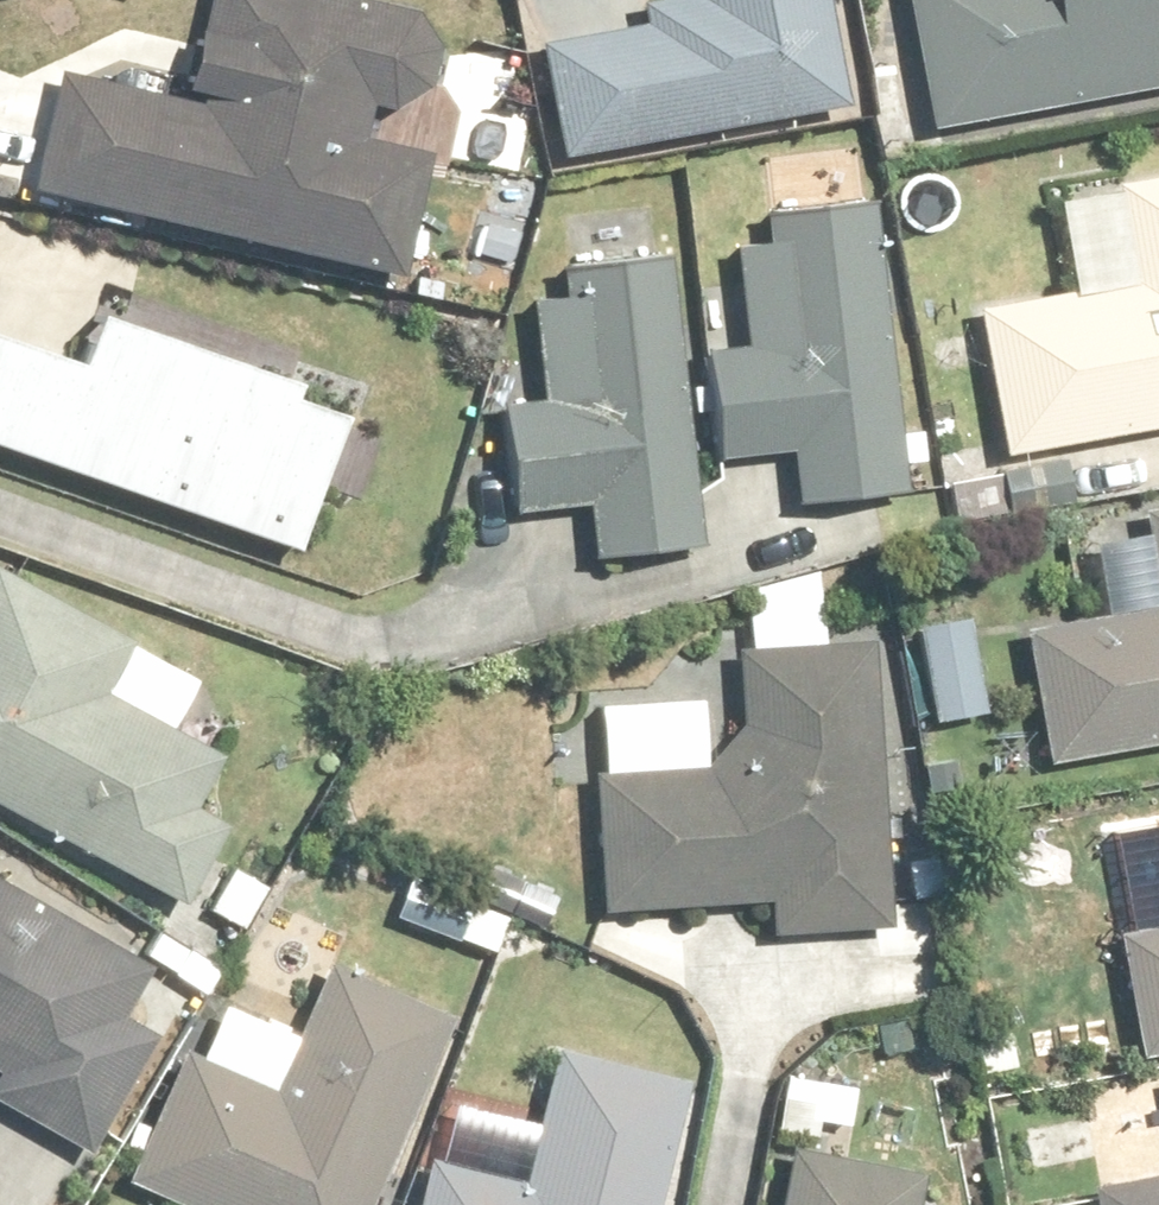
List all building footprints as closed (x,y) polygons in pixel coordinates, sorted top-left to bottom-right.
[(398,109),(442,90),(450,57),(421,14),(362,0),(217,0),(196,92),(230,100),(226,113),(65,76),(39,188),(400,271),(426,161),(368,147),(378,104),(398,109)] [(787,132),(810,128),(807,115),(852,107),(833,0),(686,0),(649,7),(653,30),(550,49),(570,158),(785,119),(787,132)] [(944,130),(1158,90),(1158,0),(920,0),(944,130)] [(1048,204),(1064,297),(985,310),(1010,454),(1158,429),(1158,185),(1048,204)] [(777,247),(743,251),(754,351),(716,356),(728,461),(800,453),(806,509),(910,498),(877,209),(774,221),(777,247)] [(594,301),(538,307),(548,402),(510,406),(521,513),(593,505),(599,559),(707,547),(677,255),(590,264),(594,301)] [(381,451),(348,439),(354,422),(300,403),(305,390),(111,322),(91,378),(0,346),(0,443),(308,552),(331,488),(364,500),(381,451)] [(1102,550),(1113,619),(1036,631),(1057,762),(1158,745),(1158,541),(1102,550)] [(213,691),(0,570),(0,571),(0,802),(184,906),(228,830),(192,809),(231,741),(213,691)] [(997,723),(985,619),(929,625),(941,730),(997,723)] [(892,927),(888,649),(746,651),(747,736),(707,774),(604,775),(606,906),(782,903),(782,928),(892,927)] [(1121,841),(1132,914),(1158,910),(1158,836),(1121,841)] [(250,940),(276,889),(231,867),(206,917),(250,940)] [(93,1151),(155,1046),(117,1024),(150,968),(0,879),(0,1072),(4,1075),(0,1082),(0,1096),(93,1151)] [(1135,936),(1153,1058),(1158,1057),(1158,932),(1135,936)] [(456,1016),(335,966),(304,1042),(228,1011),(208,1059),(195,1053),(138,1190),(175,1204),(377,1204),(456,1016)] [(695,1084),(562,1053),(531,1188),(440,1166),(431,1204),(667,1204),(695,1084)] [(784,1082),(780,1135),(821,1138),(822,1126),(857,1128),(860,1087),(784,1082)] [(962,1181),(799,1152),(790,1204),(958,1204),(962,1181)] [(1098,1189),(1101,1204),(1158,1204),(1158,1178),(1098,1189)]
